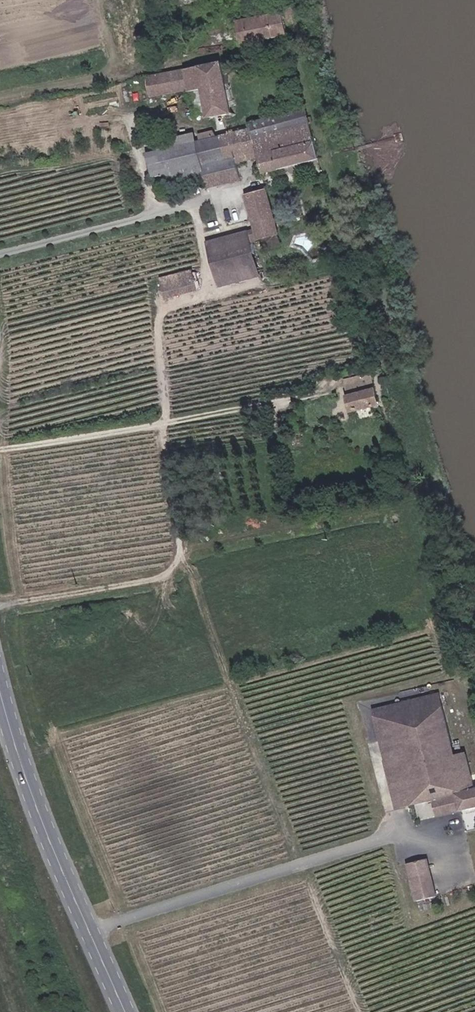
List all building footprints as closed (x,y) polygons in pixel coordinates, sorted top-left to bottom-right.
[(239,46),(288,37),(283,13),(251,20),(250,15),(233,17),(234,23),(226,25),(229,41),(238,39),(239,46)] [(194,36),(189,37),(192,52),(222,46),(219,31),(203,34),(194,36)] [(142,67),(150,65),(148,51),(139,53),(142,67)] [(207,121),(231,116),(221,66),(148,80),(153,98),(189,91),(197,119),(206,117),(207,121)] [(274,154),(313,145),(304,111),(250,123),(251,127),(201,138),(207,163),(210,173),(213,187),(239,180),(233,160),(255,154),(256,159),(274,154)] [(159,141),(161,147),(201,138),(199,132),(159,141)] [(168,171),(207,163),(201,138),(161,147),(152,149),(158,174),(168,171)] [(256,159),(262,176),(317,161),(313,145),(274,154),(256,159)] [(171,182),(210,173),(207,163),(168,171),(171,182)] [(257,239),(275,234),(264,194),(246,198),(257,239)] [(233,260),(250,257),(246,232),(229,235),(229,237),(233,260)] [(260,251),(278,247),(275,234),(257,239),(260,251)] [(250,257),(233,260),(229,237),(208,241),(215,279),(253,272),(250,257)] [(186,285),(183,270),(151,275),(154,290),(186,285)] [(319,388),(326,387),(324,379),(317,381),(319,388)] [(353,417),(383,410),(373,379),(344,388),(353,417)] [(474,808),(474,783),(466,754),(455,758),(436,696),(372,716),(387,766),(395,763),(426,754),(430,766),(399,775),(410,810),(434,803),(438,819),(474,808)] [(395,763),(399,775),(430,766),(426,754),(395,763)] [(401,813),(410,810),(399,775),(395,763),(387,766),(401,813)] [(467,828),(474,826),(474,809),(462,812),(467,828)] [(414,867),(426,904),(444,899),(433,862),(414,867)]
